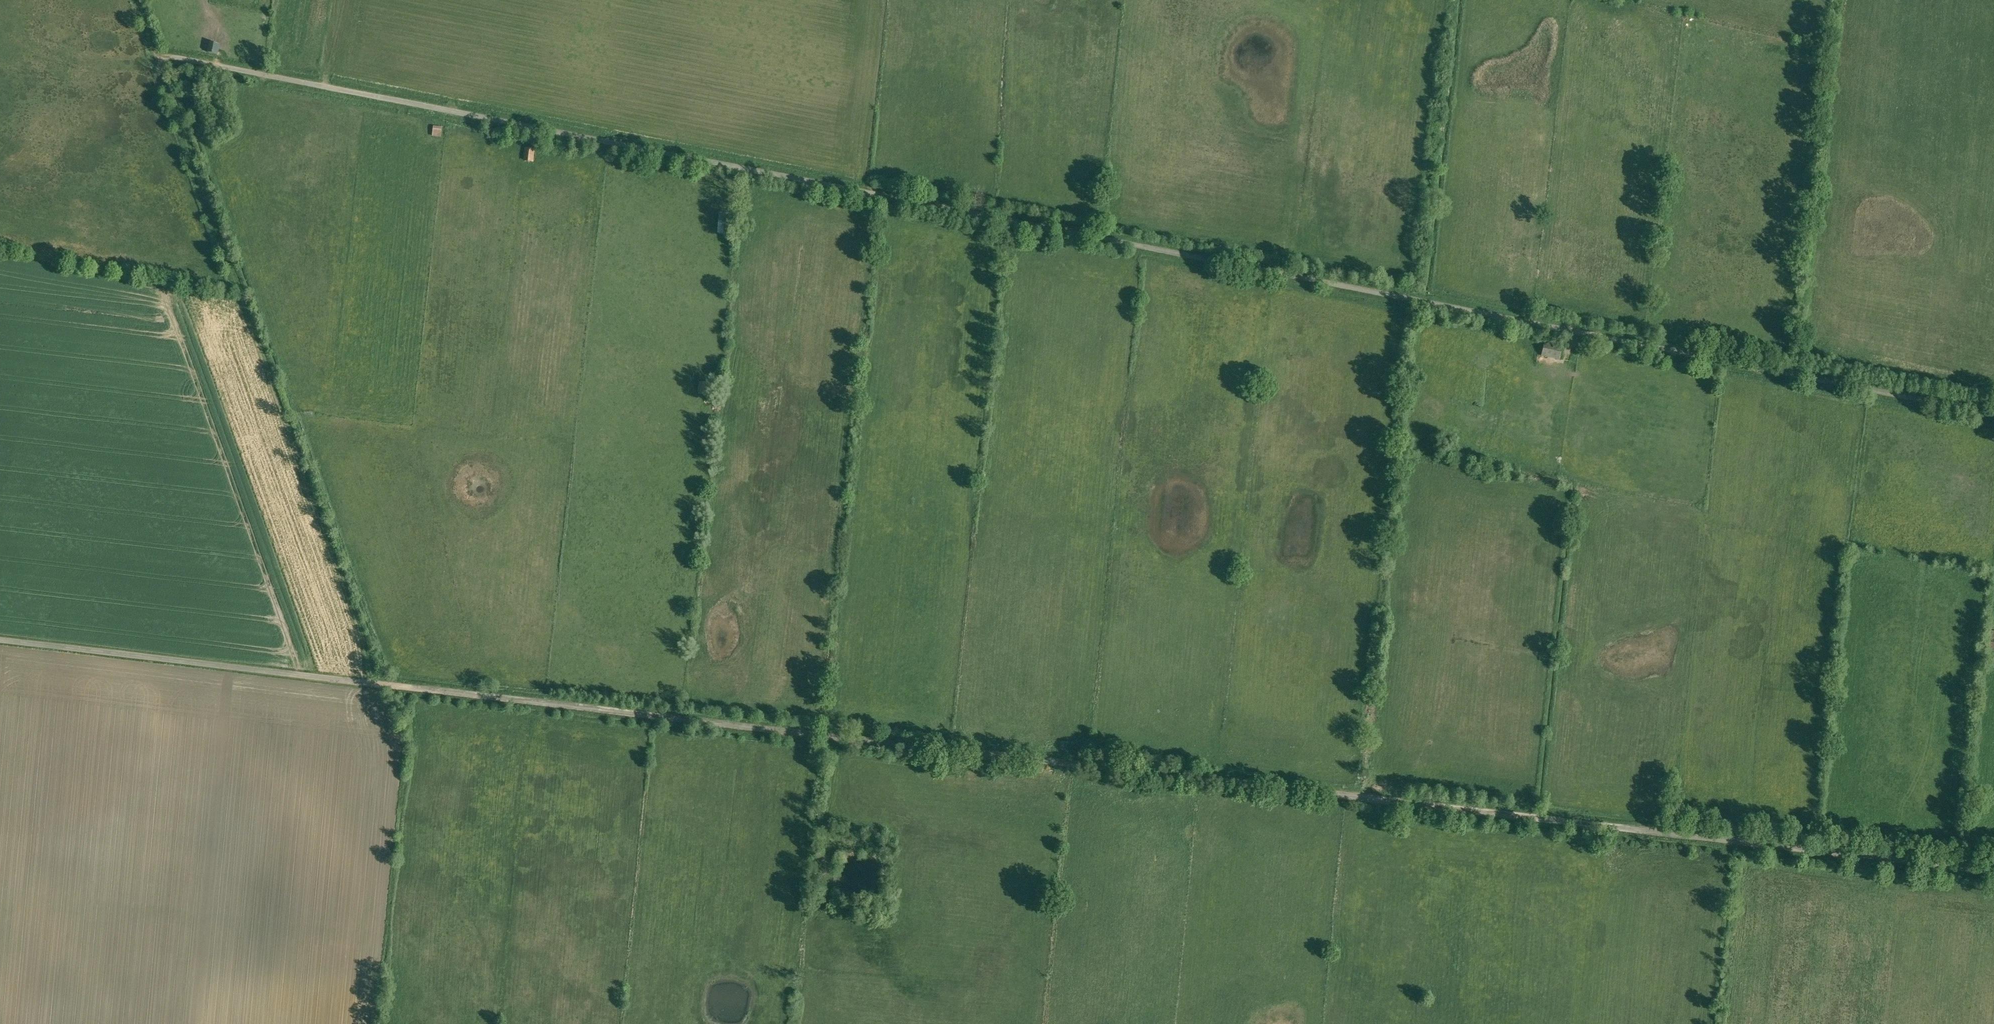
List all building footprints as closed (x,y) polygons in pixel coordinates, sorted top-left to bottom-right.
[(218,53),(220,43),(209,41),(207,51),(218,53)] [(432,135),(441,136),(443,126),(434,125),(432,135)] [(524,160),(534,161),(535,148),(525,147),(524,160)] [(720,212),(717,232),(730,234),(732,213),(720,212)] [(1544,349),(1562,350),(1562,346),(1555,345),(1556,338),(1545,337),(1544,349)] [(1543,349),(1542,356),(1560,359),(1561,352),(1543,349)] [(708,394),(710,382),(699,380),(697,393),(708,394)] [(351,560),(353,572),(368,569),(366,556),(351,560)]
